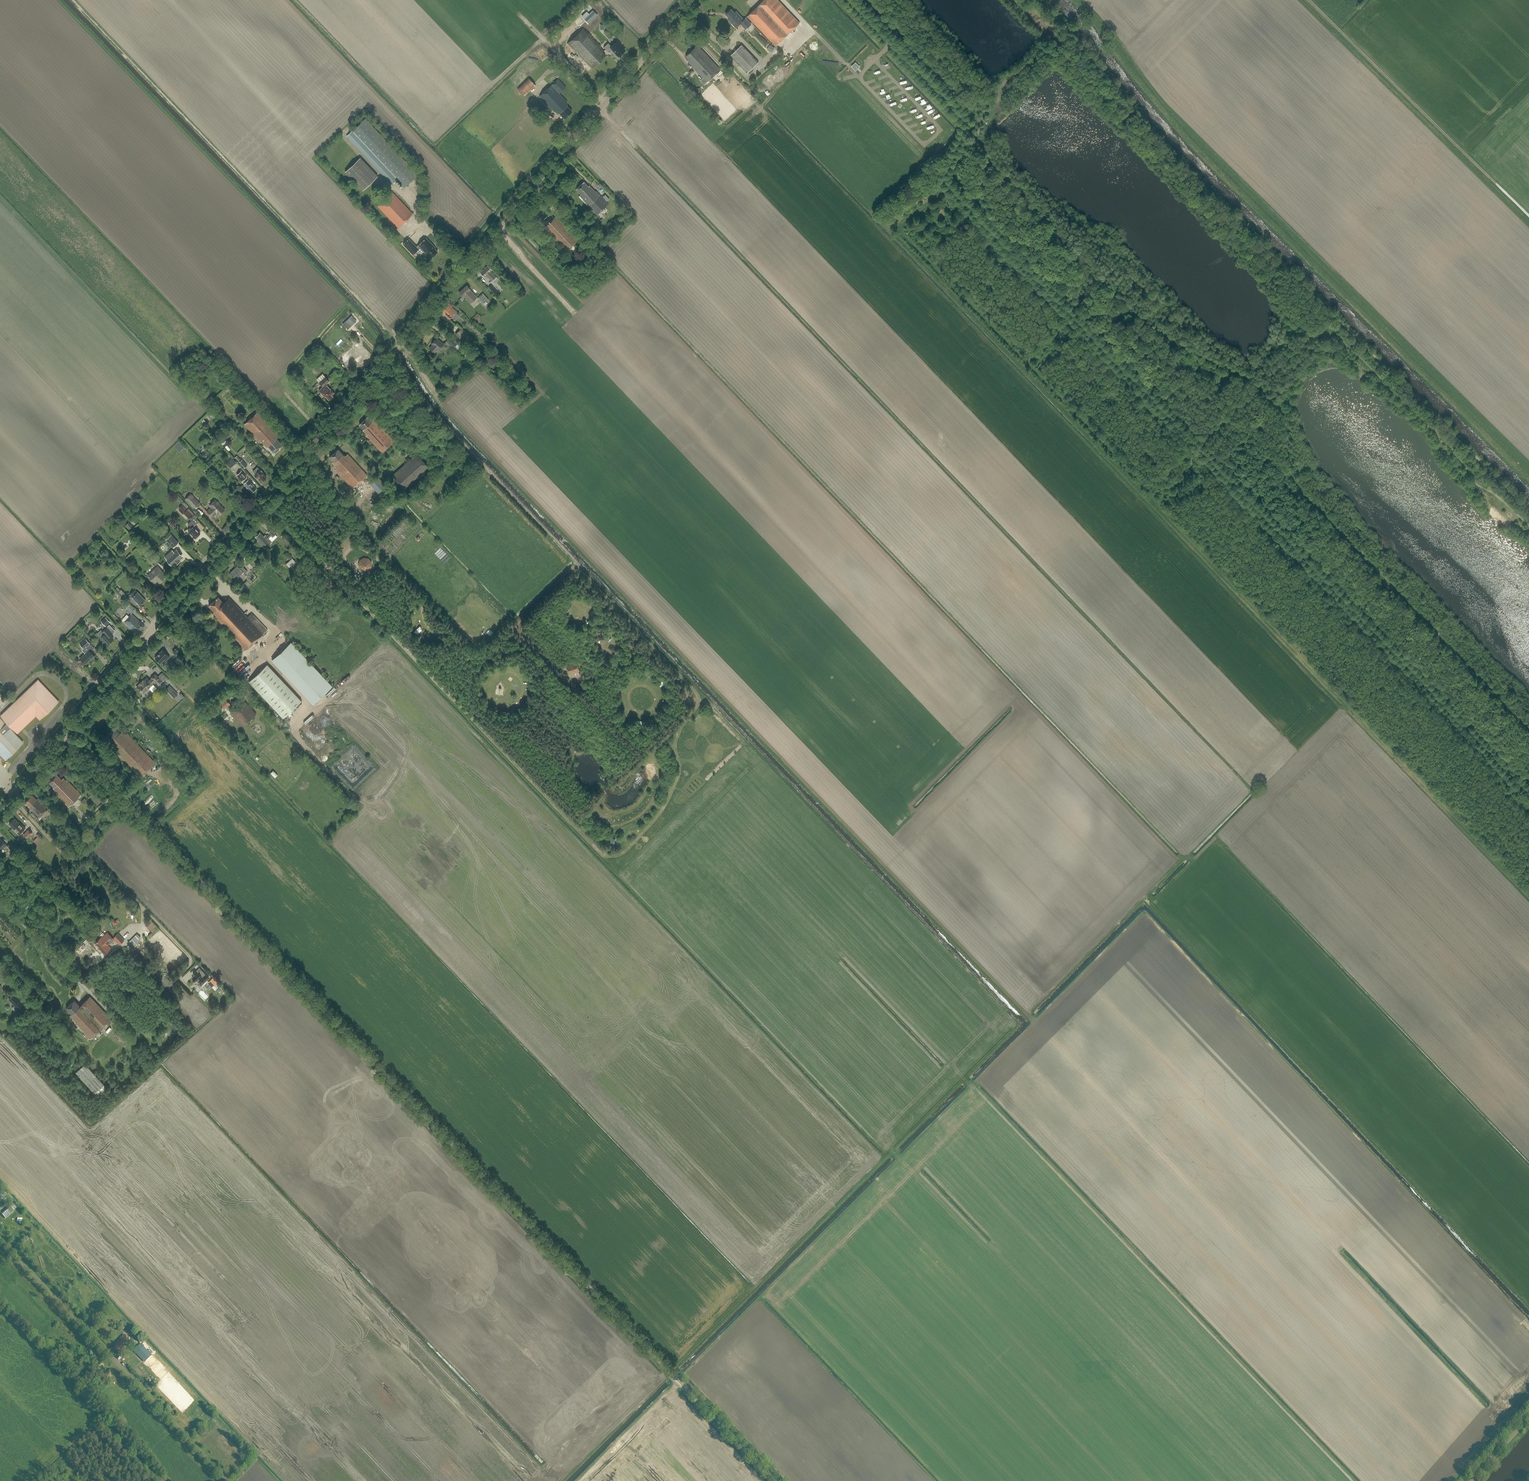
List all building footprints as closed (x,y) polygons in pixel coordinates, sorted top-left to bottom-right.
[(800,23),(778,0),(764,0),(747,16),(772,42),(776,46),(786,36),(800,23)] [(740,23),(746,29),(751,24),(746,18),(744,20),(736,11),(735,13),(731,9),(726,14),(729,18),(728,19),(736,28),(740,23)] [(603,67),(608,62),(604,57),(605,56),(602,53),(604,51),(584,30),(585,30),(583,28),(568,43),(592,69),(598,62),(603,67)] [(621,44),(618,40),(611,46),(608,43),(604,47),(609,52),(612,49),(616,53),(616,54),(618,56),(619,56),(622,53),(623,53),(624,52),(625,51),(625,50),(620,45),(621,44)] [(705,84),(721,69),(698,45),(686,56),(690,61),(689,62),(692,65),(691,65),(703,78),(701,80),(705,84)] [(748,73),(759,62),(742,45),(731,55),(748,73)] [(526,96),(536,85),(528,77),(518,88),(526,96)] [(564,118),(572,111),(567,106),(567,101),(560,93),(566,87),(558,79),(540,96),(554,112),(555,111),(558,114),(559,113),(564,118)] [(404,188),(418,175),(365,118),(351,131),(351,132),(397,181),(404,188)] [(392,185),(397,181),(351,132),(347,136),(392,185)] [(362,191),(377,176),(360,158),(344,172),(362,191)] [(596,215),(608,204),(596,191),(595,192),(589,186),(588,187),(584,182),(576,189),(581,194),(579,195),(579,196),(580,195),(589,204),(587,205),(596,215)] [(398,228),(413,214),(392,192),(377,206),(398,228)] [(566,251),(579,239),(560,219),(558,220),(556,217),(554,218),(550,213),(542,221),(546,226),(545,227),(549,231),(548,232),(566,251)] [(409,239),(403,244),(413,254),(419,249),(418,248),(420,247),(427,254),(428,254),(432,258),(438,252),(434,248),(435,247),(426,237),(418,245),(419,245),(417,247),(409,239)] [(492,270),(487,265),(480,272),(485,277),(486,275),(492,281),(496,277),(491,271),(492,270)] [(471,303),(477,297),(470,290),(471,289),(467,285),(459,292),(463,297),(464,296),(471,303)] [(450,319),(457,312),(448,303),(446,305),(445,305),(440,311),(450,319)] [(356,318),(351,313),(343,321),(349,326),(356,318)] [(464,343),(470,337),(462,328),(456,334),(464,343)] [(355,345),(358,343),(352,337),(349,340),(355,346),(355,345)] [(453,348),(457,344),(449,337),(446,341),(453,348)] [(430,348),(435,353),(438,349),(439,350),(444,344),(437,338),(432,344),(433,345),(430,348)] [(360,341),(356,345),(360,350),(364,347),(360,341)] [(355,347),(349,353),(357,362),(364,356),(361,353),(359,351),(355,347)] [(329,400),(330,399),(331,399),(332,398),(332,397),(333,396),(332,395),(334,392),(331,389),(330,389),(326,384),(329,382),(321,374),(316,379),(323,387),(319,390),(321,393),(319,395),(322,397),(325,395),(329,400)] [(278,434),(278,433),(258,412),(242,426),(247,431),(249,429),(261,443),(262,442),(267,447),(268,446),(273,452),(282,444),(277,438),(278,437),(278,434)] [(381,453),(395,441),(378,423),(377,424),(374,420),(372,422),(368,417),(360,424),(364,429),(363,430),(367,435),(366,436),(381,453)] [(352,488),(367,475),(348,454),(347,455),(344,455),(338,449),(330,457),(334,461),(332,462),(337,467),(336,468),(339,472),(338,473),(352,488)] [(430,468),(417,454),(392,475),(405,490),(430,468)] [(231,468),(237,463),(233,458),(227,463),(231,468)] [(244,468),(247,466),(242,460),(241,460),(239,462),(244,468)] [(266,477),(263,472),(263,471),(261,470),(260,470),(257,467),(253,471),(255,474),(255,475),(257,477),(259,476),(263,480),(264,479),(266,478),(266,477)] [(241,471),(237,475),(242,481),(243,480),(245,482),(244,483),(246,485),(246,486),(246,487),(247,487),(247,488),(248,488),(249,489),(249,488),(252,492),(253,491),(254,491),(255,491),(255,490),(256,490),(256,489),(253,485),(254,485),(251,482),(250,482),(248,480),(246,477),(247,477),(241,471)] [(196,509),(202,503),(191,493),(186,499),(196,509)] [(219,515),(225,510),(215,500),(209,505),(211,507),(207,512),(212,517),(216,512),(219,515)] [(184,512),(190,518),(193,515),(187,509),(184,506),(184,505),(183,504),(179,507),(181,508),(179,510),(183,514),(184,512)] [(198,535),(200,533),(196,529),(196,528),(194,526),(196,524),(192,520),(188,523),(192,527),(188,531),(190,533),(192,535),(196,539),(199,536),(198,535)] [(274,539),(277,536),(275,535),(271,530),(268,532),(269,534),(267,536),(265,535),(264,536),(260,532),(256,536),(259,540),(257,541),(265,549),(272,542),(269,538),(271,536),(273,537),(274,539)] [(173,547),(179,542),(172,534),(166,539),(173,547)] [(177,550),(167,559),(172,565),(175,562),(177,563),(180,560),(178,559),(182,556),(177,550)] [(154,566),(158,562),(151,555),(147,559),(154,566)] [(369,558),(364,557),(359,560),(358,565),(360,569),(364,571),(369,570),(370,570),(371,571),(371,572),(371,573),(371,574),(372,574),(372,575),(373,575),(374,576),(375,576),(376,576),(376,575),(377,575),(378,575),(378,574),(378,573),(379,573),(379,572),(379,571),(379,570),(379,569),(378,569),(378,568),(377,568),(376,568),(376,567),(375,567),(372,566),(372,561),(369,558)] [(245,573),(247,571),(241,565),(239,567),(238,565),(230,573),(236,579),(243,572),(245,573)] [(158,567),(148,576),(154,582),(157,579),(160,583),(166,577),(163,573),(158,567)] [(140,605),(145,600),(137,592),(135,589),(130,594),(132,596),(132,597),(140,605)] [(246,650),(268,630),(252,613),(247,617),(229,598),(224,603),(218,597),(209,605),(215,611),(213,612),(219,618),(217,619),(242,646),(240,647),(244,652),(246,650)] [(124,606),(132,613),(135,609),(127,602),(124,606)] [(137,634),(145,626),(140,622),(139,621),(132,614),(124,622),(132,629),(132,628),(133,629),(133,630),(137,634)] [(110,622),(106,617),(101,621),(106,626),(110,622)] [(101,637),(108,644),(114,639),(109,634),(111,632),(107,627),(102,632),(104,634),(101,637)] [(94,648),(90,644),(90,643),(86,639),(80,644),(84,649),(87,647),(91,651),(94,648)] [(334,685),(292,641),(272,659),(314,703),(334,685)] [(89,650),(80,658),(86,664),(95,656),(89,650)] [(166,661),(170,657),(163,650),(155,658),(161,663),(164,659),(166,661)] [(580,674),(579,672),(580,671),(577,661),(565,665),(569,675),(574,673),(575,675),(580,674)] [(269,664),(250,682),(284,718),(303,701),(269,664)] [(158,676),(163,681),(166,677),(162,673),(158,676)] [(140,685),(137,687),(143,693),(153,684),(152,683),(155,681),(158,685),(162,681),(155,674),(152,677),(152,678),(150,681),(147,678),(144,681),(143,680),(139,684),(140,685)] [(4,758),(21,742),(9,729),(11,727),(17,732),(36,714),(40,717),(58,700),(38,680),(1,716),(7,723),(5,725),(0,720),(0,754),(4,758)] [(174,698),(178,694),(170,685),(166,689),(174,698)] [(247,722),(256,714),(243,699),(234,706),(233,706),(232,707),(229,704),(230,703),(226,698),(219,704),(224,709),(226,707),(243,726),(247,722)] [(116,728),(107,736),(111,741),(110,743),(114,748),(113,749),(118,753),(140,777),(155,763),(127,733),(126,734),(122,731),(120,733),(116,728)] [(68,806),(81,794),(67,780),(66,781),(64,778),(62,779),(57,774),(49,782),(54,787),(53,788),(55,791),(54,792),(68,806)] [(39,818),(48,809),(38,799),(37,800),(32,795),(25,802),(30,807),(29,808),(39,818)] [(60,818),(53,812),(50,815),(56,821),(60,818)] [(19,834),(25,828),(20,823),(19,823),(14,818),(9,823),(13,827),(13,828),(19,834)] [(28,837),(32,833),(29,829),(24,834),(27,838),(28,837)] [(15,847),(11,842),(7,846),(12,851),(15,847)] [(129,942),(135,947),(144,938),(138,933),(129,942)] [(114,938),(109,934),(103,940),(101,938),(96,943),(97,944),(96,945),(105,955),(111,948),(107,945),(114,938)] [(120,945),(125,940),(118,934),(114,938),(120,945)] [(209,978),(199,968),(193,974),(195,976),(192,978),(196,981),(199,979),(200,980),(199,981),(202,985),(209,978)] [(1,973),(0,974),(0,980),(3,983),(7,980),(9,978),(8,977),(6,979),(1,973)] [(215,988),(218,984),(211,977),(208,980),(215,988)] [(19,1010),(25,1004),(19,998),(14,994),(9,999),(15,1005),(14,1006),(19,1010)] [(90,1039),(111,1019),(90,996),(80,1006),(74,1000),(66,1008),(72,1014),(70,1016),(73,1019),(73,1020),(75,1023),(86,1035),(84,1036),(88,1040),(90,1038),(90,1039)] [(121,1028),(115,1033),(116,1035),(123,1043),(129,1038),(121,1028)] [(78,1072),(97,1093),(107,1084),(88,1063),(78,1072)] [(106,1084),(97,1093),(100,1096),(105,1090),(108,1086),(106,1084)] [(5,1219),(14,1211),(9,1207),(1,1215),(5,1219)] [(116,1348),(114,1349),(119,1354),(131,1343),(124,1335),(118,1342),(119,1343),(115,1347),(116,1348)] [(147,1363),(154,1355),(145,1347),(141,1352),(143,1353),(139,1356),(147,1363)]
